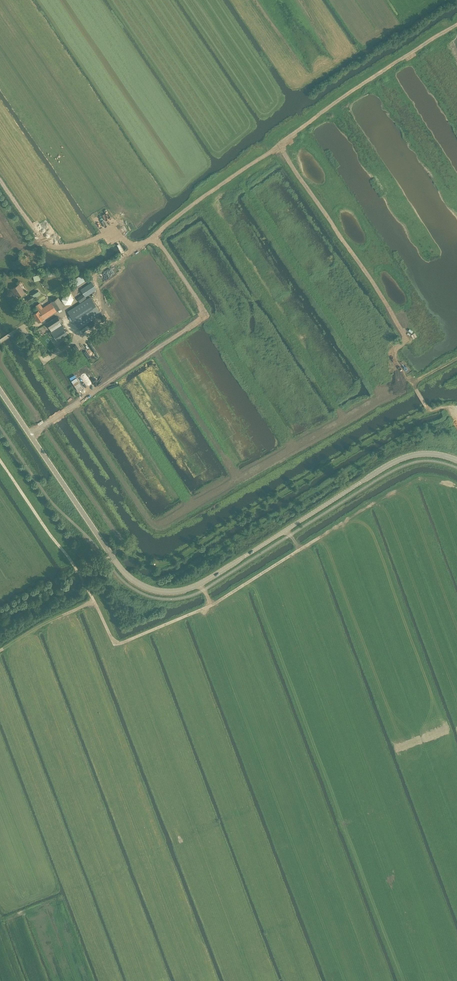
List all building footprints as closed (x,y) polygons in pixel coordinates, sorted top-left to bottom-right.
[(85,297),(96,290),(91,283),(80,290),(83,294),(77,298),(80,302),(86,298),(85,297)] [(18,297),(24,293),(19,285),(12,290),(14,293),(15,292),(18,297)] [(34,298),(40,295),(38,291),(32,295),(33,295),(27,299),(29,301),(34,298)] [(38,311),(33,314),(38,323),(64,306),(58,298),(51,302),(51,303),(43,308),(40,303),(35,306),(36,306),(38,311)] [(78,328),(100,314),(90,298),(68,312),(78,328)] [(61,322),(57,316),(46,323),(50,329),(61,322)] [(51,332),(57,341),(68,334),(61,325),(51,332)]
